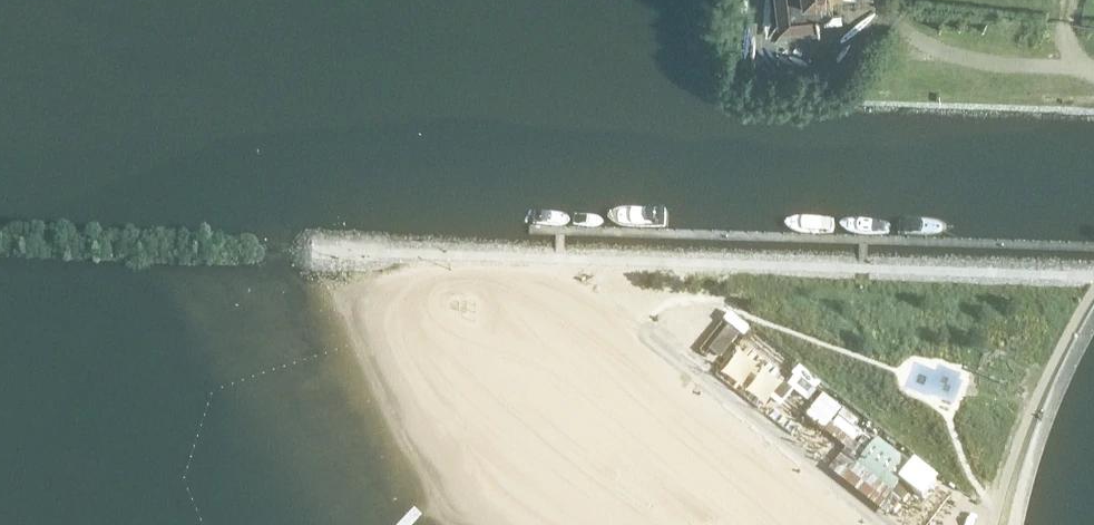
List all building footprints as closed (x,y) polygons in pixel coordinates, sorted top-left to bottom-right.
[(834,0),(776,0),(779,24),(786,30),(821,26),(819,14),(830,13),(835,7),(834,0)] [(801,377),(793,387),(807,399),(815,389),(801,377)] [(833,405),(816,427),(824,433),(836,417),(841,411),(833,405)] [(846,451),(835,464),(883,501),(894,509),(895,511),(910,492),(922,500),(936,481),(925,472),(915,464),(913,466),(902,458),(878,439),(873,446),(862,437),(853,430),(847,439),(841,446),(846,449),(846,451)]
